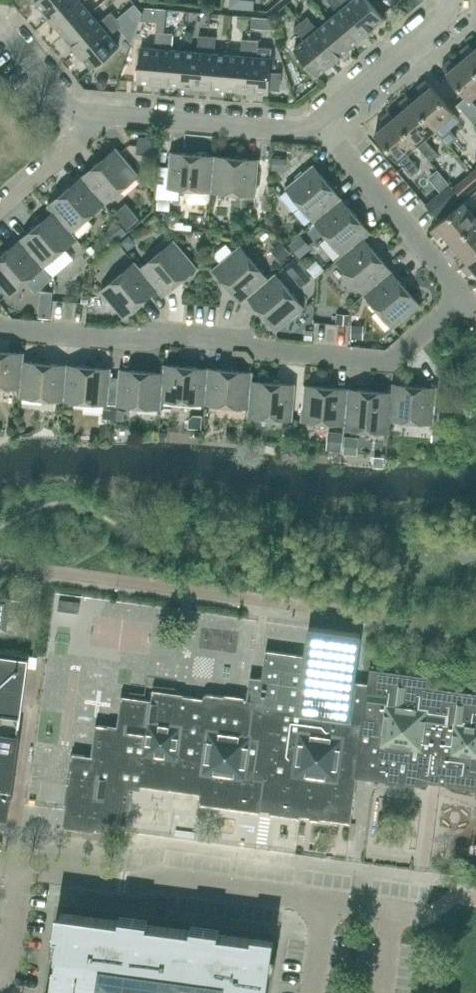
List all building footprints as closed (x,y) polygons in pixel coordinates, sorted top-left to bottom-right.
[(71,0),(36,0),(36,1),(50,18),(71,0)] [(84,0),(71,0),(50,18),(64,34),(90,12),(82,2),(84,0)] [(366,33),(339,0),(327,0),(338,12),(328,21),(350,47),(366,33)] [(351,1),(350,0),(339,0),(366,33),(383,18),(368,0),(352,0),(351,1)] [(79,51),(117,18),(111,11),(99,22),(90,12),(64,34),(79,51)] [(328,21),(318,29),(307,16),(301,22),(333,61),(350,47),(328,21)] [(110,35),(122,24),(117,18),(79,51),(92,68),(119,46),(110,35)] [(316,75),(333,61),(301,22),(294,27),(305,40),(294,49),(316,75)] [(160,83),(164,32),(156,32),(155,48),(141,47),(138,81),(160,83)] [(172,50),(173,33),(164,32),(160,83),(182,85),(185,51),(172,50)] [(203,87),(207,36),(199,35),(197,52),(185,51),(182,85),(203,87)] [(215,53),(216,37),(207,36),(203,87),(225,88),(227,54),(215,53)] [(246,90),(250,39),(242,39),(240,55),(227,54),(225,88),(246,90)] [(258,57),(259,40),(250,39),(246,90),(268,92),(271,58),(258,57)] [(462,51),(466,56),(475,67),(475,48),(474,50),(470,44),(462,51)] [(466,56),(456,65),(451,59),(443,66),(448,72),(468,96),(459,104),(475,122),(475,103),(472,99),(475,95),(475,67),(466,56)] [(432,86),(427,80),(419,87),(424,93),(413,102),(437,129),(450,144),(458,137),(444,122),(456,112),(432,86)] [(437,129),(413,102),(409,96),(401,103),(405,108),(395,117),(418,144),(431,160),(439,153),(426,138),(437,129)] [(418,144),(395,117),(390,111),(382,118),(387,124),(376,133),(399,160),(400,160),(413,176),(421,169),(408,153),(418,144)] [(139,135),(137,154),(156,156),(158,137),(139,135)] [(105,203),(139,175),(116,148),(82,176),(105,203)] [(211,191),(214,156),(170,152),(167,187),(211,191)] [(256,195),(259,160),(214,156),(211,191),(256,195)] [(281,169),(282,157),(274,156),(273,168),(281,169)] [(314,221),(341,198),(312,164),(285,187),(314,221)] [(459,183),(467,192),(475,184),(475,177),(472,172),(459,183)] [(71,232),(72,231),(105,203),(82,176),(48,205),(53,212),(54,211),(71,232)] [(364,238),(370,232),(341,198),(314,221),(342,254),(343,255),(363,237),(364,238)] [(475,223),(475,210),(473,212),(464,202),(436,225),(431,230),(438,238),(443,233),(452,243),(475,223)] [(72,231),(71,232),(54,211),(53,212),(20,240),(43,266),(77,238),(72,231)] [(452,243),(446,248),(453,256),(459,251),(467,262),(475,255),(475,223),(452,243)] [(392,271),(364,238),(363,237),(343,255),(342,254),(336,260),(365,294),(392,271)] [(0,257),(0,285),(9,295),(15,290),(26,281),(35,292),(52,278),(43,267),(43,266),(20,240),(15,244),(0,257)] [(162,295),(197,266),(174,240),(141,268),(140,268),(157,289),(162,295)] [(269,279),(268,279),(240,245),(213,268),(242,302),(249,297),(248,296),(269,279)] [(467,262),(462,266),(468,275),(474,270),(475,272),(475,255),(467,262)] [(140,268),(141,268),(135,261),(101,291),(123,317),(157,289),(140,268)] [(312,278),(299,262),(289,270),(302,286),(312,278)] [(393,328),(420,305),(392,271),(365,294),(393,328)] [(277,330),(304,308),(275,273),(268,279),(269,279),(248,296),(249,297),(277,330)] [(15,352),(0,351),(0,386),(20,388),(21,388),(23,361),(24,361),(24,353),(15,352)] [(67,365),(24,361),(23,361),(21,388),(20,388),(19,396),(64,400),(67,365)] [(108,404),(111,369),(67,365),(64,400),(108,404)] [(205,403),(208,368),(164,365),(163,373),(164,373),(161,400),(162,400),(205,403)] [(252,380),(253,372),(208,368),(205,403),(248,407),(249,407),(251,380),(252,380)] [(164,373),(163,373),(119,369),(116,404),(161,408),(162,400),(161,400),(164,373)] [(296,384),(252,380),(251,380),(249,407),(248,407),(248,415),(293,419),(296,384)] [(434,423),(437,388),(392,384),(391,392),(392,392),(390,419),(434,423)] [(345,424),(348,389),(304,385),(301,420),(345,424)] [(392,392),(391,392),(348,389),(345,424),(390,428),(390,419),(392,392)] [(0,595),(0,629),(6,630),(8,615),(18,616),(20,600),(10,599),(11,596),(0,595)] [(81,601),(59,598),(58,609),(79,612),(81,601)] [(360,635),(360,633),(310,627),(310,628),(307,649),(307,650),(306,655),(266,650),(262,678),(250,676),(248,690),(255,691),(254,700),(259,700),(258,711),(363,725),(368,683),(353,681),(354,677),(355,675),(354,675),(357,657),(357,655),(360,635)] [(8,801),(9,801),(28,659),(0,656),(0,807),(8,801)] [(460,692),(461,690),(459,690),(459,692),(430,688),(432,676),(431,676),(430,678),(401,674),(402,672),(401,672),(400,674),(371,670),(371,668),(370,668),(368,683),(363,725),(359,753),(372,755),(369,778),(423,786),(425,786),(426,785),(426,784),(427,783),(427,782),(428,776),(437,777),(437,778),(437,779),(437,781),(438,782),(439,782),(440,783),(475,788),(475,694),(460,692)] [(154,692),(154,690),(153,690),(151,701),(122,697),(122,696),(121,696),(117,727),(95,725),(95,726),(97,726),(92,765),(83,764),(84,763),(83,762),(83,761),(82,760),(81,759),(80,758),(73,757),(63,827),(64,827),(64,825),(94,829),(93,831),(94,831),(95,829),(105,831),(106,820),(125,822),(125,824),(126,824),(132,782),(140,783),(140,785),(141,785),(141,783),(170,787),(170,789),(171,789),(171,788),(200,792),(198,803),(200,804),(200,802),(229,806),(229,807),(230,807),(230,806),(259,809),(259,811),(260,811),(260,810),(268,750),(253,748),(258,711),(259,700),(254,700),(207,694),(206,694),(205,694),(204,695),(204,696),(203,696),(203,698),(202,704),(194,702),(194,697),(154,692)] [(359,753),(363,725),(258,711),(253,748),(268,750),(260,810),(326,819),(327,819),(328,819),(329,818),(330,818),(331,817),(332,816),(332,814),(332,809),(347,811),(349,811),(350,811),(351,811),(352,810),(353,808),(353,807),(357,777),(369,778),(372,755),(359,753)] [(119,920),(60,913),(57,936),(63,937),(61,952),(55,952),(55,957),(54,964),(54,963),(50,991),(55,991),(55,992),(266,992),(270,968),(265,967),(266,955),(271,956),(273,941),(218,934),(219,930),(191,926),(190,930),(147,924),(147,920),(119,916),(119,920)]
